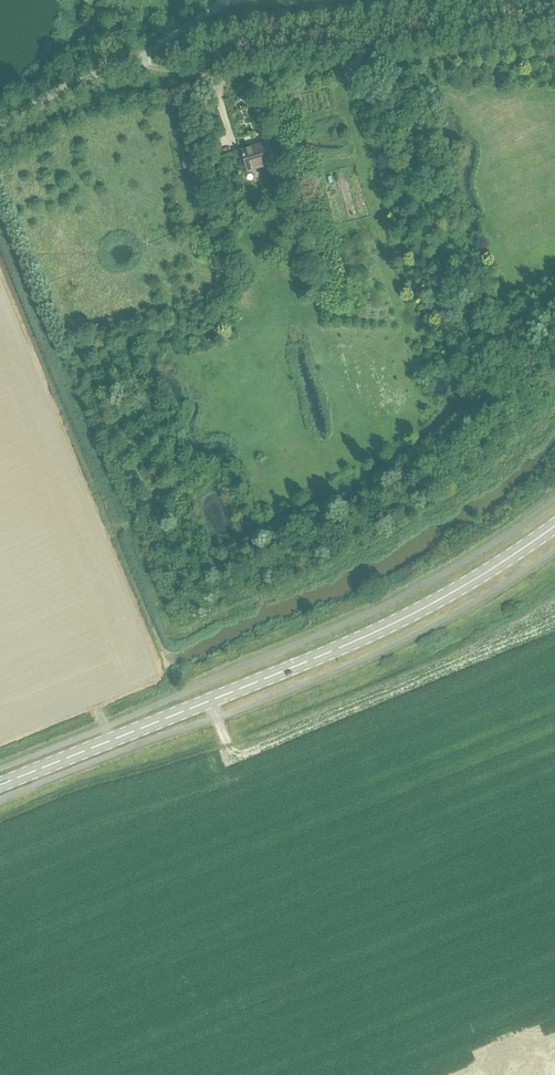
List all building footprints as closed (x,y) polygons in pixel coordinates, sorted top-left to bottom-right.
[(241,151),(247,170),(275,162),(269,142),(241,151)] [(184,166),(192,165),(191,155),(183,155),(184,166)] [(269,169),(274,185),(280,183),(276,167),(269,169)] [(338,184),(336,173),(330,174),(332,185),(338,184)]
